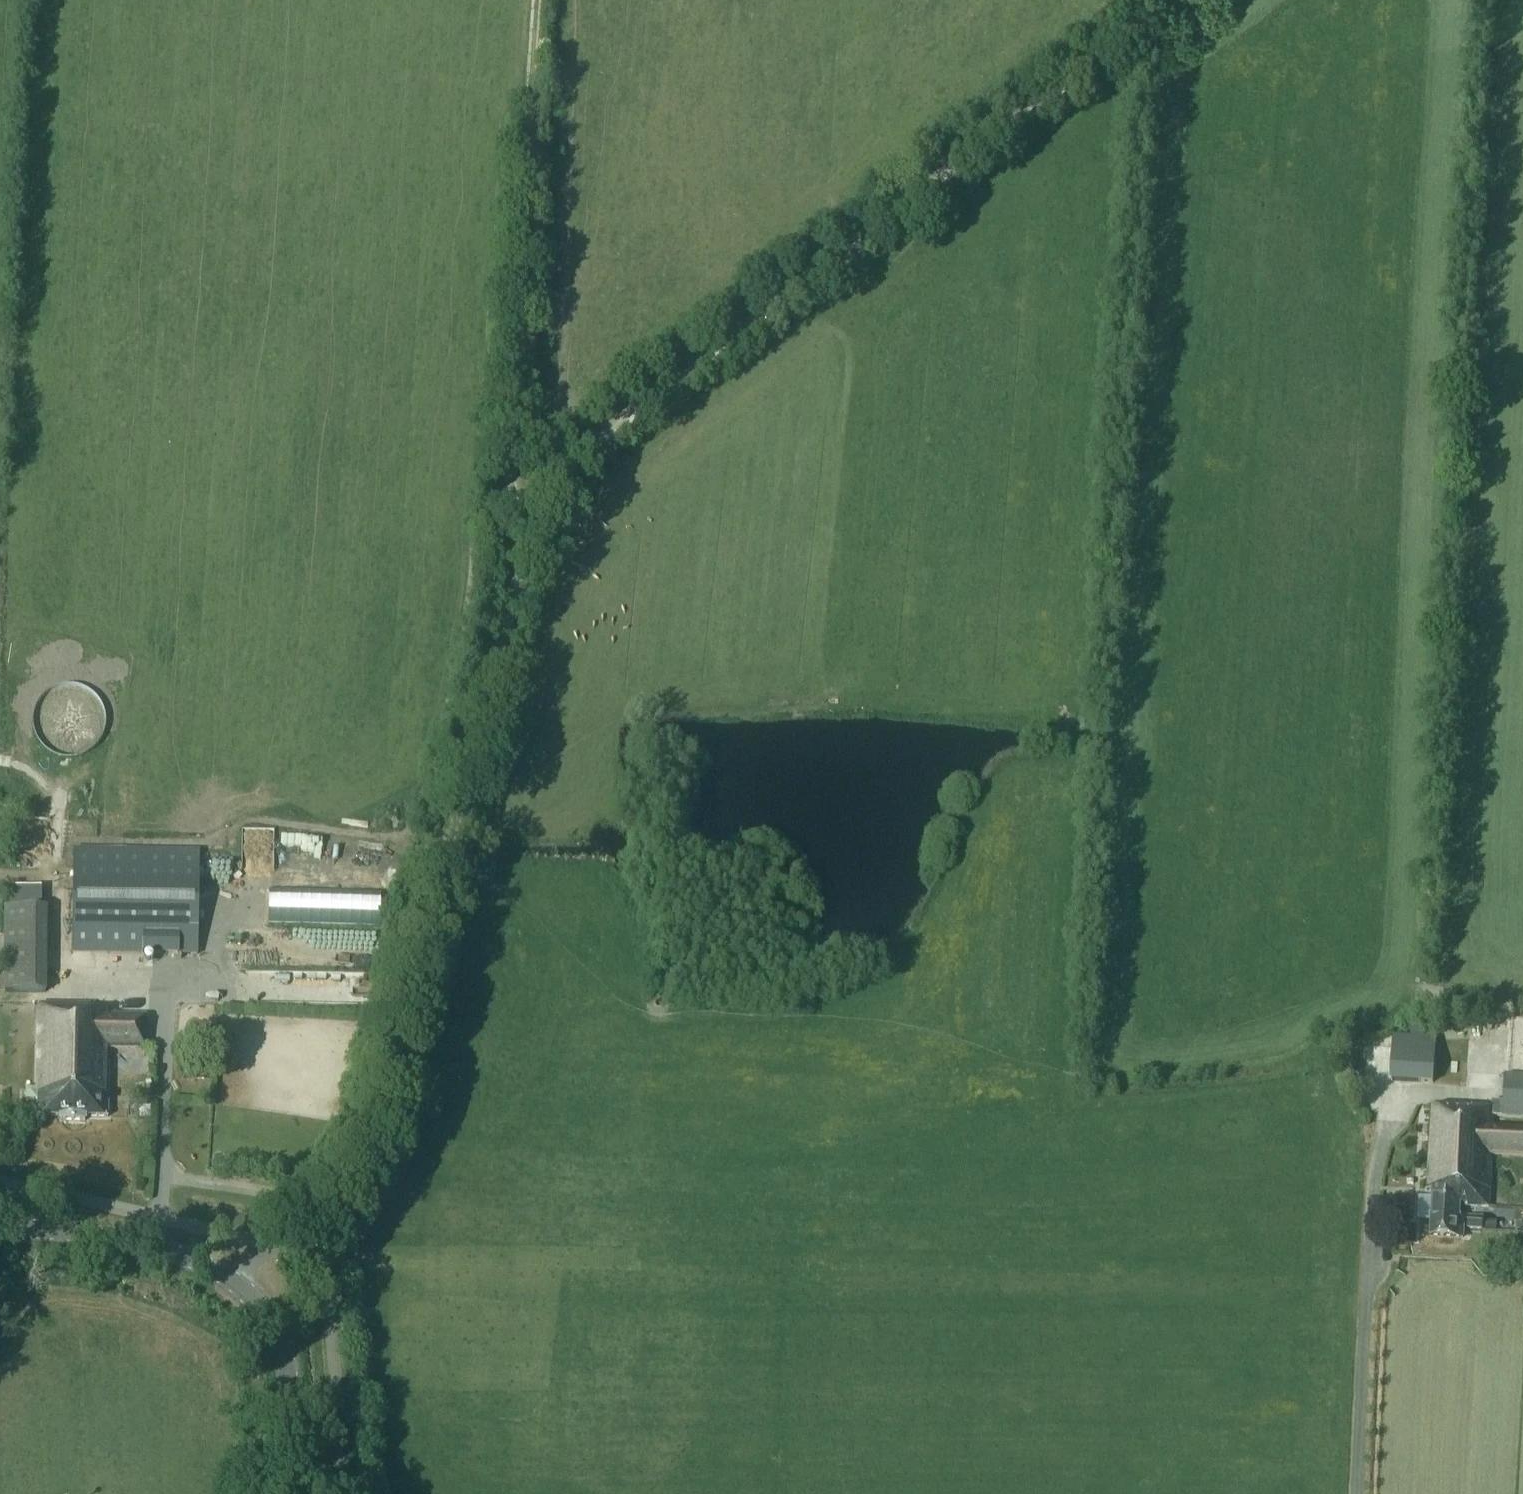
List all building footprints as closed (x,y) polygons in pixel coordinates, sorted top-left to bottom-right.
[(72,952),(197,954),(199,851),(74,848),(72,952)] [(16,989),(57,988),(54,883),(13,884),(16,989)] [(145,1049),(145,1016),(109,1016),(109,1010),(89,1009),(90,1005),(39,1005),(38,1116),(60,1116),(60,1120),(85,1120),(85,1116),(108,1117),(108,1101),(104,1101),(104,1094),(108,1094),(109,1049),(145,1049)] [(1395,1036),(1392,1080),(1434,1082),(1437,1038),(1395,1036)] [(1492,1126),(1493,1115),(1503,1116),(1522,1117),(1522,1075),(1505,1074),(1504,1101),(1493,1100),(1493,1108),(1432,1106),(1428,1189),(1433,1189),(1431,1235),(1463,1237),(1464,1217),(1459,1216),(1460,1205),(1489,1206),(1491,1154),(1522,1156),(1522,1127),(1492,1126)] [(1467,1227),(1482,1228),(1483,1217),(1468,1217),(1467,1227)]
